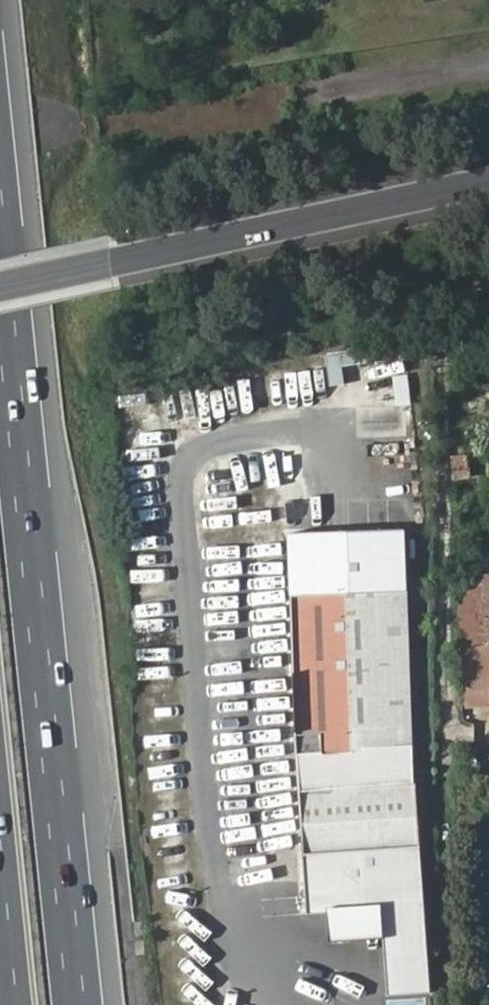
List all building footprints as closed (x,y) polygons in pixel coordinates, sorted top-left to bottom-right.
[(472,447),(455,448),(456,483),(488,481),(488,462),(472,463),(472,447)] [(301,788),(421,780),(407,526),(290,531),(300,748),(301,788)] [(488,654),(488,559),(470,561),(472,574),(461,576),(467,655),(488,654)] [(467,655),(471,707),(488,705),(488,654),(467,655)] [(421,780),(301,788),(309,912),(330,911),(331,943),(383,939),(387,997),(434,994),(421,780)]
